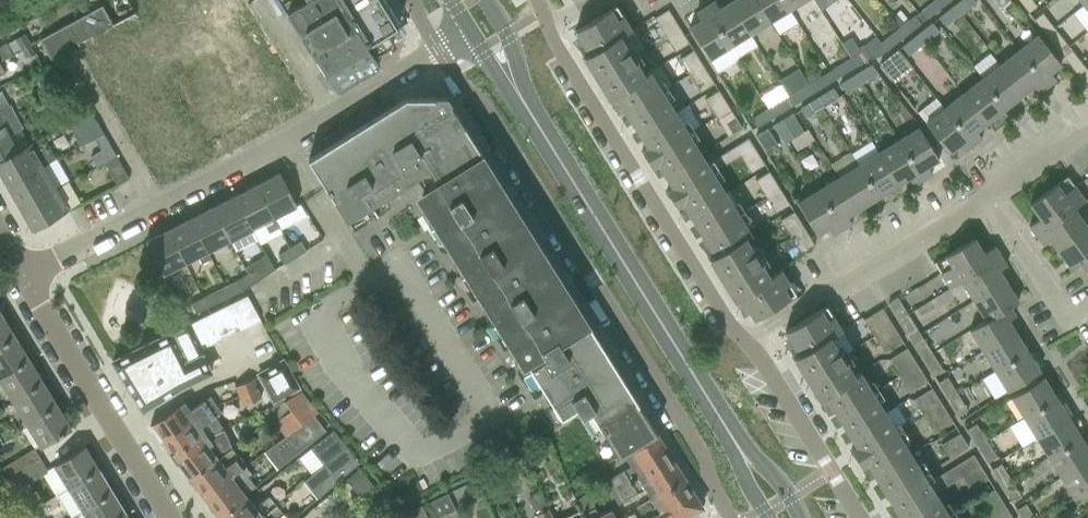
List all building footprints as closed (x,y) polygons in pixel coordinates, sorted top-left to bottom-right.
[(285,9),(286,8),(288,10),(286,11),(297,29),(299,29),(300,30),(298,31),(310,50),(312,48),(313,50),(311,51),(322,69),(324,69),(337,89),(339,88),(340,90),(358,78),(357,77),(359,76),(360,78),(379,66),(377,64),(379,63),(374,55),(392,43),(391,42),(393,41),(388,32),(399,25),(397,23),(399,22),(388,3),(386,4),(385,3),(387,2),(386,0),(279,0),(285,9)] [(730,1),(750,34),(770,21),(757,0),(732,0),(730,1)] [(770,21),(791,8),(786,0),(757,0),(770,21)] [(791,8),(805,0),(786,0),(791,8)] [(938,0),(934,0),(921,10),(927,18),(943,6),(938,0)] [(954,5),(961,14),(976,2),(974,0),(960,0),(954,5)] [(1029,13),(1030,12),(1032,10),(1037,6),(1032,0),(1019,0),(1029,13)] [(714,1),(705,7),(730,46),(750,34),(730,1),(719,8),(714,1)] [(112,23),(103,5),(38,41),(50,63),(60,57),(57,52),(74,43),(112,23)] [(575,43),(596,77),(632,55),(620,36),(631,29),(616,5),(575,30),(581,40),(575,43)] [(961,14),(954,5),(938,18),(945,26),(961,14)] [(700,20),(689,27),(701,45),(709,59),(717,72),(738,60),(730,46),(705,7),(696,12),(700,20)] [(668,9),(654,18),(675,51),(689,43),(668,9)] [(1043,13),(1034,20),(1046,35),(1054,28),(1043,13)] [(915,15),(899,28),(905,36),(921,23),(915,15)] [(932,22),(917,35),(923,43),(939,31),(932,22)] [(905,36),(899,28),(884,40),(890,47),(905,36)] [(1054,28),(1046,35),(1058,50),(1067,43),(1054,28)] [(15,40),(21,49),(29,44),(30,46),(32,44),(26,34),(15,40)] [(1037,34),(1019,49),(1048,85),(1056,79),(1051,72),(1061,64),(1037,34)] [(923,43),(917,35),(901,47),(908,55),(923,43)] [(12,54),(6,42),(0,46),(0,61),(12,54)] [(29,44),(21,49),(26,58),(36,53),(32,44),(30,46),(29,44)] [(865,49),(853,57),(858,65),(870,57),(865,49)] [(1019,49),(1000,64),(1023,93),(1033,86),(1039,93),(1048,85),(1019,49)] [(680,58),(701,92),(714,83),(693,50),(680,58)] [(880,64),(886,73),(905,58),(898,50),(880,64)] [(1062,57),(1074,72),(1083,65),(1071,50),(1062,57)] [(632,55),(596,77),(617,111),(623,108),(624,109),(659,86),(662,91),(672,85),(669,80),(658,64),(649,70),(643,73),(632,55)] [(858,65),(853,57),(832,69),(837,78),(858,65)] [(871,64),(856,73),(862,83),(878,73),(871,64)] [(1000,64),(981,79),(1005,108),(1023,93),(1000,64)] [(1074,72),(1087,87),(1087,86),(1087,71),(1083,65),(1074,72)] [(799,69),(789,75),(798,90),(791,94),(796,102),(813,92),(808,84),(799,69)] [(808,84),(813,92),(830,82),(825,73),(808,84)] [(862,83),(856,73),(840,83),(846,93),(862,83)] [(981,79),(963,93),(986,123),(1005,108),(981,79)] [(659,86),(624,109),(639,133),(647,146),(642,150),(652,166),(655,171),(661,168),(665,175),(671,185),(672,186),(666,189),(677,206),(682,203),(702,234),(737,212),(713,172),(740,156),(751,173),(765,164),(748,137),(707,163),(701,153),(688,132),(700,125),(688,105),(676,113),(662,91),(659,86)] [(834,87),(815,99),(821,108),(839,97),(834,87)] [(718,90),(705,98),(725,132),(728,136),(728,137),(742,128),(740,124),(731,110),(718,90)] [(48,92),(31,100),(36,111),(53,104),(48,92)] [(5,123),(16,117),(10,106),(9,106),(1,93),(0,93),(0,126),(5,123)] [(963,93),(944,108),(973,144),(982,137),(977,131),(986,123),(963,93)] [(783,97),(767,107),(773,116),(789,106),(783,97)] [(936,97),(917,112),(949,153),(959,144),(965,151),(973,144),(944,108),(936,97)] [(347,220),(429,169),(448,157),(411,98),(405,98),(308,159),(347,220)] [(623,454),(624,455),(657,434),(617,369),(600,343),(586,321),(555,272),(446,98),(411,98),(448,157),(429,169),(439,185),(422,196),(561,417),(577,407),(582,415),(590,410),(620,456),(623,454)] [(821,108),(815,99),(800,108),(806,117),(821,108)] [(773,116),(767,107),(750,119),(756,127),(773,116)] [(103,134),(91,112),(68,123),(80,146),(103,134)] [(773,125),(784,143),(803,132),(791,113),(773,125)] [(0,126),(0,160),(30,143),(22,130),(23,129),(16,117),(5,123),(0,126)] [(756,135),(765,150),(777,143),(767,127),(756,135)] [(919,127),(898,140),(923,179),(932,173),(928,166),(939,159),(919,127)] [(8,187),(44,167),(56,161),(42,136),(30,143),(0,160),(0,173),(8,187)] [(898,140),(878,153),(898,185),(909,178),(913,185),(923,179),(898,140)] [(101,150),(90,155),(96,167),(104,163),(107,161),(116,156),(110,145),(101,150)] [(878,153),(857,165),(878,197),(898,185),(878,153)] [(116,156),(107,161),(104,163),(117,185),(129,178),(116,156)] [(857,165),(837,178),(857,210),(878,197),(857,165)] [(8,187),(20,209),(56,189),(44,167),(8,187)] [(755,180),(776,213),(790,204),(769,171),(755,180)] [(280,173),(257,184),(274,217),(279,227),(280,229),(306,216),(300,204),(296,206),(295,204),(289,192),(280,173)] [(1028,226),(1036,236),(1073,208),(1084,200),(1067,176),(1028,204),(1039,218),(1028,226)] [(837,178),(818,189),(843,229),(852,223),(847,216),(857,210),(837,178)] [(257,184),(235,196),(252,229),(263,223),(269,233),(279,227),(274,217),(257,184)] [(56,189),(20,209),(33,231),(68,210),(56,189)] [(843,229),(818,189),(798,202),(817,234),(829,227),(833,235),(843,229)] [(235,196),(213,207),(230,240),(252,229),(235,196)] [(213,207),(191,218),(208,251),(230,240),(213,207)] [(1049,239),(1057,250),(1087,227),(1073,208),(1036,236),(1042,244),(1049,239)] [(780,220),(800,253),(815,244),(794,211),(780,220)] [(701,245),(724,282),(759,260),(746,238),(751,234),(737,212),(702,234),(706,241),(701,245)] [(191,218),(168,230),(185,263),(197,257),(201,264),(211,259),(208,251),(191,218)] [(1079,263),(1087,256),(1087,228),(1087,227),(1057,250),(1071,269),(1079,263)] [(185,263),(168,230),(145,242),(162,275),(185,263)] [(949,288),(961,281),(1000,256),(994,246),(983,253),(973,238),(933,263),(949,288)] [(300,241),(289,248),(295,257),(306,251),(300,241)] [(295,257),(289,248),(278,254),(284,264),(295,257)] [(961,281),(973,300),(1005,280),(998,270),(1006,265),(1000,256),(961,281)] [(1079,263),(1085,271),(1087,269),(1087,256),(1079,263)] [(809,264),(815,276),(830,269),(824,257),(809,264)] [(759,260),(724,282),(743,313),(748,309),(754,319),(795,293),(780,269),(769,276),(759,260)] [(258,267),(247,274),(253,284),(264,277),(258,267)] [(253,284),(247,274),(236,281),(242,290),(253,284)] [(973,300),(985,319),(985,320),(1017,300),(1005,280),(973,300)] [(214,291),(203,297),(208,307),(220,301),(214,291)] [(248,295),(226,306),(238,331),(260,320),(248,295)] [(208,307),(203,297),(191,303),(196,313),(208,307)] [(888,303),(908,335),(917,329),(897,297),(888,303)] [(969,329),(981,350),(1013,330),(1007,320),(1015,315),(1009,306),(1018,301),(1017,300),(985,320),(985,319),(969,329)] [(785,343),(806,377),(841,356),(829,337),(841,330),(826,305),(785,331),(790,340),(785,343)] [(882,308),(863,319),(873,336),(892,324),(882,308)] [(15,338),(1,315),(0,316),(0,347),(15,338)] [(112,361),(143,411),(181,387),(209,373),(211,372),(200,350),(219,340),(216,335),(207,317),(207,315),(112,361)] [(892,324),(873,336),(875,338),(884,353),(903,342),(893,326),(892,324)] [(981,350),(994,370),(1026,350),(1013,330),(981,350)] [(912,342),(923,359),(931,354),(921,337),(912,342)] [(29,360),(15,338),(0,347),(0,378),(29,360)] [(906,348),(888,359),(898,376),(917,365),(906,348)] [(995,371),(982,379),(994,399),(1007,391),(1020,382),(1039,371),(1026,350),(994,370),(995,371)] [(931,354),(923,359),(933,376),(941,371),(931,354)] [(841,356),(806,377),(824,406),(827,412),(833,408),(834,409),(869,388),(859,371),(853,375),(841,356)] [(13,401),(43,383),(29,360),(0,378),(0,380),(13,401)] [(261,378),(274,402),(295,390),(298,388),(283,361),(282,361),(258,374),(261,378)] [(917,365),(898,376),(909,393),(928,382),(917,365)] [(1010,396),(1023,417),(1055,397),(1042,376),(1010,396)] [(938,383),(948,399),(956,394),(946,378),(938,383)] [(235,388),(239,397),(257,389),(254,380),(235,388)] [(13,401),(27,424),(57,406),(43,383),(13,401)] [(934,493),(961,476),(969,490),(988,479),(973,454),(928,482),(869,388),(834,409),(856,446),(851,449),(861,466),(866,463),(901,517),(950,517),(934,493)] [(931,388),(913,399),(924,418),(943,406),(931,388)] [(257,389),(239,397),(243,407),(261,400),(257,389)] [(293,410),(292,411),(298,419),(314,408),(302,391),(287,402),(293,410)] [(956,394),(948,399),(958,417),(966,412),(956,394)] [(169,413),(150,424),(161,441),(209,408),(216,403),(211,396),(204,400),(195,407),(190,410),(188,407),(185,402),(177,407),(169,413)] [(1023,417),(1036,437),(1068,417),(1055,397),(1023,417)] [(209,408),(161,441),(169,453),(223,428),(216,417),(223,412),(216,403),(209,408)] [(57,406),(27,424),(41,447),(71,429),(57,406)] [(943,406),(924,418),(934,434),(953,422),(943,407),(943,406)] [(298,419),(292,411),(276,422),(286,435),(316,412),(314,408),(298,419)] [(265,453),(279,470),(328,431),(314,414),(265,453)] [(1036,437),(1048,457),(1080,437),(1068,417),(1036,437)] [(967,429),(977,445),(985,440),(975,424),(967,429)] [(223,428),(169,453),(177,464),(179,462),(179,463),(182,467),(182,470),(190,481),(233,449),(223,428)] [(333,431),(299,458),(312,475),(346,448),(333,431)] [(959,433),(941,444),(949,458),(968,447),(959,433)] [(610,479),(602,484),(608,496),(618,490),(672,457),(657,434),(624,455),(631,466),(610,479)] [(1061,477),(1087,460),(1087,450),(1080,437),(1048,457),(1061,477)] [(985,440),(977,445),(987,463),(995,458),(985,440)] [(54,464),(69,488),(98,469),(84,446),(54,464)] [(41,460),(34,448),(0,469),(0,485),(13,477),(41,460)] [(359,464),(346,448),(312,475),(306,480),(319,496),(359,464)] [(200,490),(205,497),(215,489),(214,488),(219,483),(220,484),(225,484),(233,477),(233,476),(246,466),(233,449),(190,481),(197,490),(200,490)] [(618,490),(608,496),(614,508),(625,502),(645,489),(651,499),(648,502),(652,500),(685,479),(672,457),(618,490)] [(0,485),(0,486),(7,497),(20,488),(48,471),(41,460),(13,477),(0,485)] [(1087,488),(1087,460),(1061,477),(1073,498),(1087,488)] [(992,470),(1002,486),(1010,481),(1000,465),(992,470)] [(215,489),(205,497),(209,503),(209,506),(217,517),(229,508),(230,509),(233,508),(234,510),(249,498),(258,491),(249,478),(253,475),(246,466),(233,476),(234,477),(225,484),(220,484),(219,483),(214,488),(215,489)] [(375,485),(361,468),(347,480),(362,497),(375,485)] [(69,488),(82,510),(112,492),(98,469),(69,488)] [(648,502),(637,508),(643,517),(681,517),(703,507),(685,479),(652,500),(648,502)] [(1010,481),(1002,486),(1013,503),(1021,499),(1010,481)] [(472,483),(452,492),(458,503),(477,494),(472,483)] [(994,488),(975,500),(986,517),(1005,506),(994,488)] [(87,517),(121,517),(126,515),(112,492),(82,510),(87,517)] [(539,492),(528,498),(533,509),(545,503),(539,492)] [(369,505),(379,517),(392,517),(400,512),(384,493),(369,505)] [(427,504),(434,517),(438,517),(455,510),(448,494),(427,504)] [(581,510),(585,517),(616,517),(611,509),(599,515),(588,494),(576,500),(581,510)] [(217,517),(218,517),(262,517),(261,517),(276,504),(269,496),(256,507),(249,498),(234,510),(233,508),(230,509),(229,508),(217,517)] [(284,514),(280,509),(285,504),(282,500),(276,504),(261,517),(262,517),(279,517),(284,514)] [(1022,517),(1034,517),(1025,505),(1017,510),(1022,517)] [(408,513),(410,517),(428,517),(422,506),(413,510),(411,511),(408,513)] [(986,517),(987,517),(1012,517),(1005,506),(986,517)] [(548,508),(536,515),(537,517),(553,517),(548,508)]
